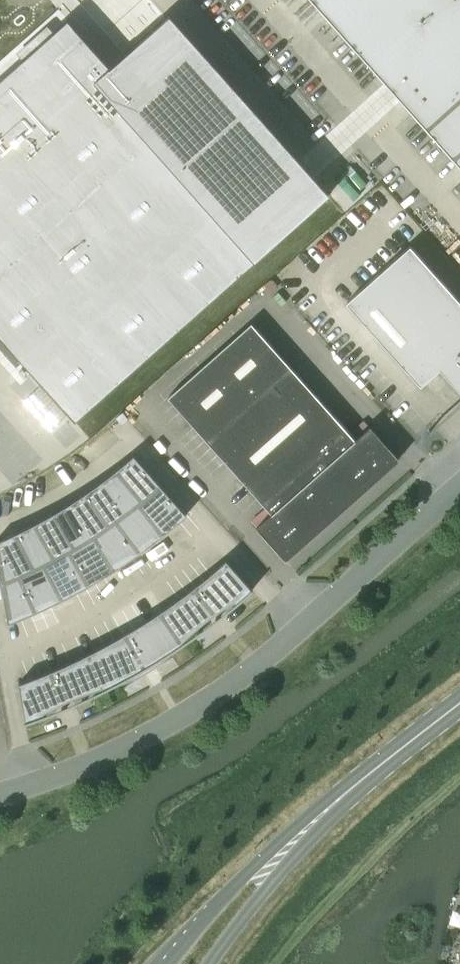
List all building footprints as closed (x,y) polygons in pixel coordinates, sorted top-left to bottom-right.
[(459,166),(459,0),(312,0),(459,166)] [(75,421),(256,261),(255,260),(330,194),(169,13),(166,16),(165,17),(128,50),(125,53),(124,54),(114,62),(110,66),(68,19),(53,32),(22,59),(0,79),(0,337),(75,421)] [(410,245),(346,302),(421,386),(440,369),(459,392),(459,302),(410,245)] [(168,397),(258,498),(271,513),(256,527),(286,560),(399,459),(370,426),(355,439),(251,322),(168,397)] [(16,366),(21,362),(0,339),(0,348),(16,366)] [(70,502),(56,511),(53,513),(50,514),(35,522),(17,531),(0,539),(0,574),(8,622),(36,611),(63,598),(89,584),(115,568),(140,552),(164,533),(187,514),(134,454),(121,465),(118,467),(103,480),(90,489),(87,491),(70,502)] [(45,714),(44,712),(60,703),(77,695),(85,692),(97,688),(106,686),(116,683),(126,680),(138,675),(147,670),(158,663),(167,656),(175,649),(182,641),(190,633),(200,625),(209,617),(221,609),(235,599),(237,601),(235,603),(236,604),(240,600),(240,599),(247,593),(248,593),(253,589),(252,588),(226,559),(195,586),(161,610),(126,632),(89,652),(51,669),(19,682),(26,721),(25,721),(26,722),(32,720),(32,719),(41,716),(42,717),(47,714),(47,713),(45,714)]
